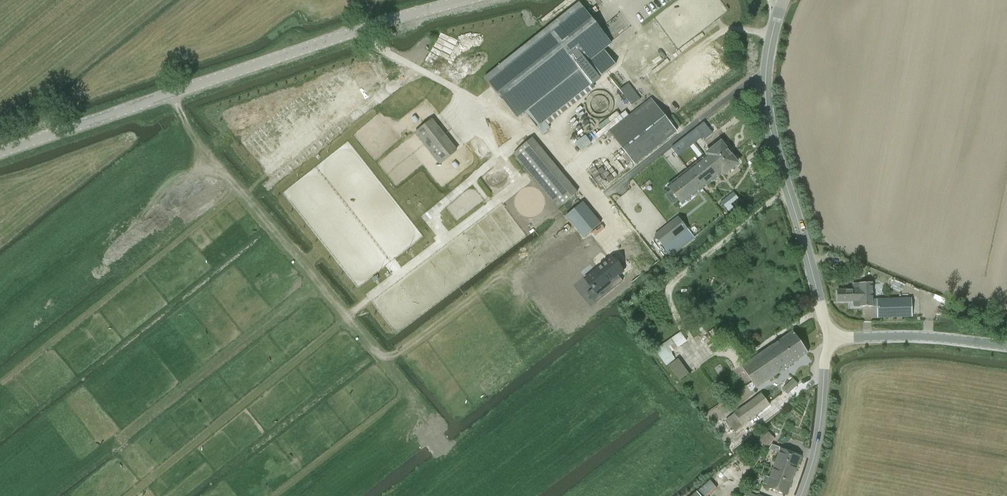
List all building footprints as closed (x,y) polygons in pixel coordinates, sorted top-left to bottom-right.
[(580,2),(484,77),(516,118),(524,111),(536,127),(615,65),(603,49),(611,43),(580,2)] [(632,105),(640,99),(628,84),(620,90),(632,105)] [(635,164),(640,160),(677,131),(651,99),(609,132),(635,164)] [(436,114),(413,133),(438,164),(456,150),(444,134),(449,130),(436,114)] [(582,137),(594,126),(589,121),(577,132),(582,137)] [(712,133),(704,123),(688,135),(695,143),(702,137),(705,139),(712,133)] [(558,206),(576,191),(531,137),(513,152),(558,206)] [(723,174),(737,163),(721,142),(706,154),(707,155),(668,186),(682,205),(722,173),(723,174)] [(726,198),(721,202),(726,208),(730,204),(726,198)] [(603,224),(584,201),(565,216),(584,239),(603,224)] [(668,234),(659,241),(664,247),(671,256),(680,249),(694,238),(687,229),(678,217),(664,228),(668,234)] [(555,253),(550,256),(554,266),(562,263),(558,256),(562,254),(560,251),(555,253)] [(620,273),(609,260),(583,280),(591,290),(585,295),(593,305),(620,283),(615,277),(620,273)] [(853,290),(838,290),(838,301),(853,301),(853,307),(878,306),(878,300),(873,300),(872,283),(868,283),(853,283),(853,290)] [(911,298),(878,300),(878,306),(878,317),(911,316),(911,298)] [(680,332),(656,350),(663,360),(663,359),(667,365),(668,364),(675,359),(670,353),(686,341),(680,332)] [(775,358),(799,341),(793,332),(742,367),(752,381),(773,367),(771,364),(776,360),(775,358)] [(773,367),(752,381),(756,388),(808,354),(799,341),(775,358),(776,360),(771,364),(773,367)] [(680,380),(688,373),(678,359),(669,366),(680,380)] [(787,394),(797,384),(793,379),(783,389),(787,394)] [(734,431),(770,405),(761,393),(726,420),(734,431)] [(769,432),(758,442),(764,448),(775,439),(769,432)] [(794,476),(801,456),(781,449),(773,468),(794,476)] [(787,495),(794,476),(773,468),(766,487),(787,495)] [(698,490),(703,495),(708,495),(717,489),(710,480),(698,490)]
